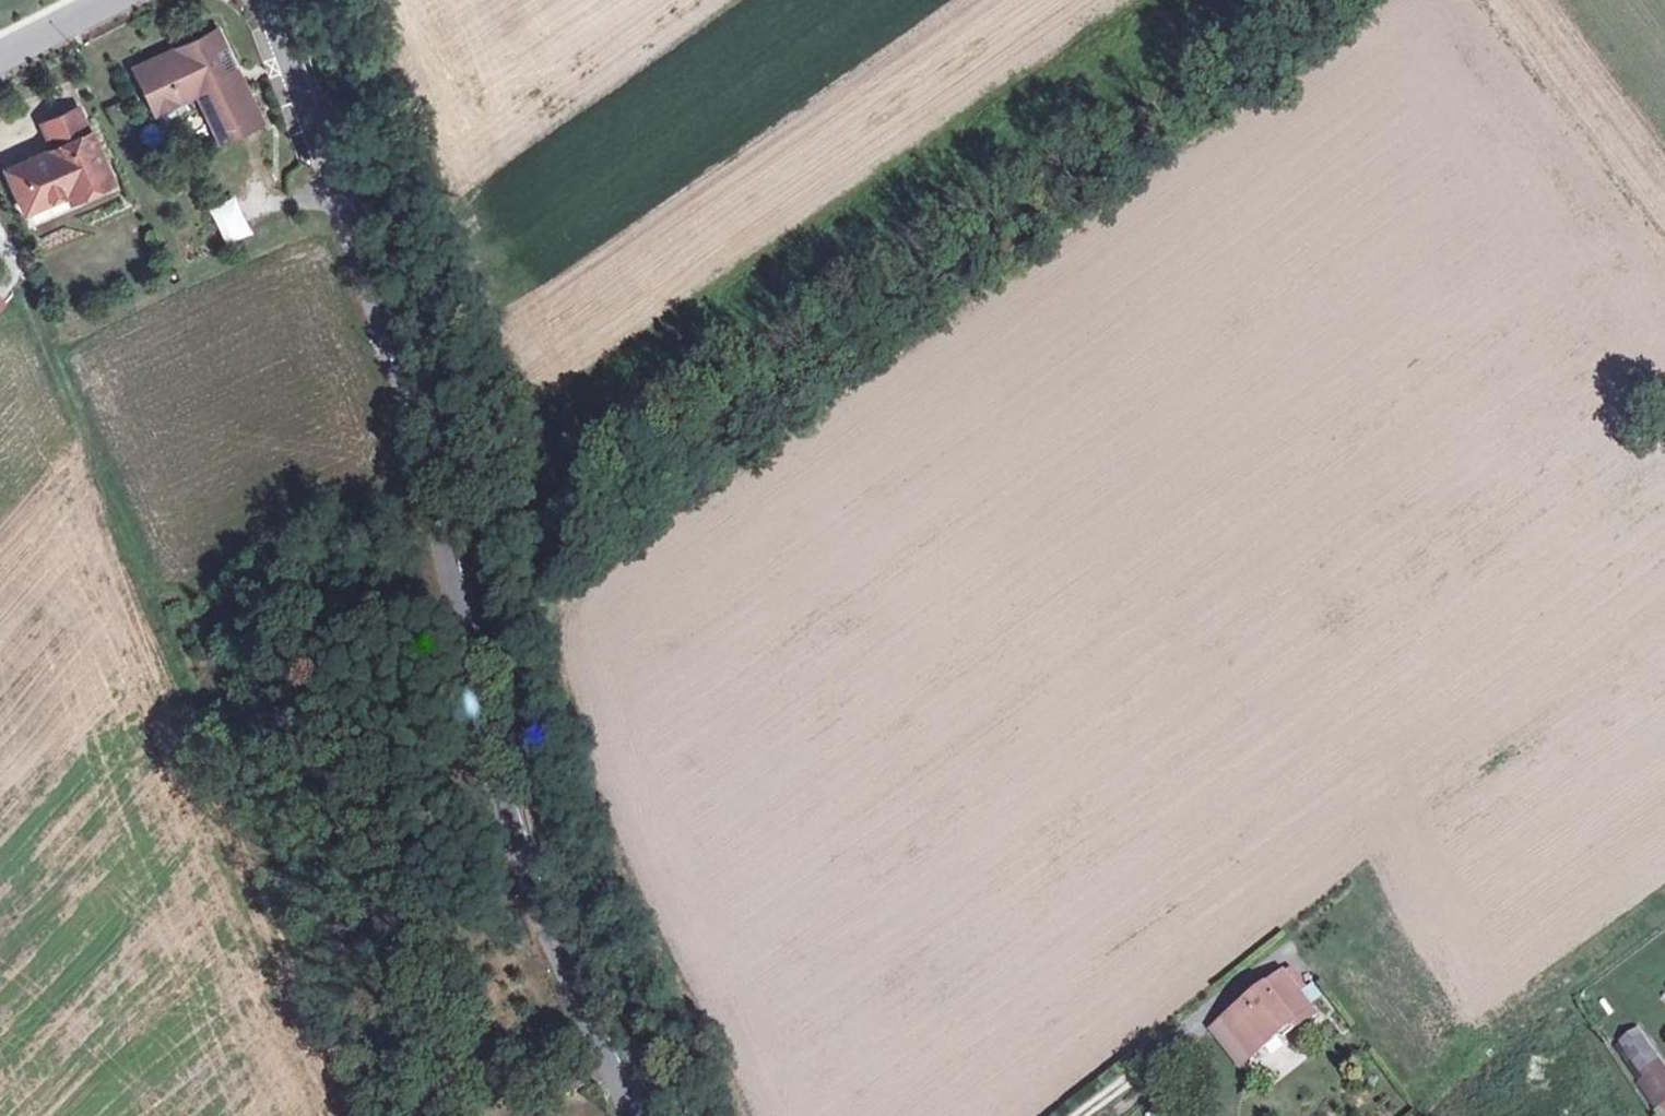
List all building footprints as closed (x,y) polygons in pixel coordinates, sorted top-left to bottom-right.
[(222,71),(231,67),(212,26),(128,66),(149,109),(191,90),(215,140),(252,123),(238,93),(234,94),(222,71)] [(234,94),(238,93),(242,91),(231,67),(222,71),(234,94)] [(51,148),(4,169),(23,211),(66,192),(69,199),(109,182),(76,108),(41,124),(51,148)] [(226,246),(251,235),(234,199),(209,211),(226,246)] [(1249,1042),(1257,1053),(1289,1029),(1292,1033),(1313,1016),(1280,975),(1220,1022),(1234,1040),(1249,1042)] [(1613,1046),(1654,1108),(1664,1100),(1664,1073),(1661,1067),(1663,1066),(1638,1028),(1613,1046)] [(1249,1042),(1234,1040),(1250,1059),(1257,1053),(1249,1042)] [(567,1076),(576,1091),(586,1086),(576,1070),(567,1076)]
